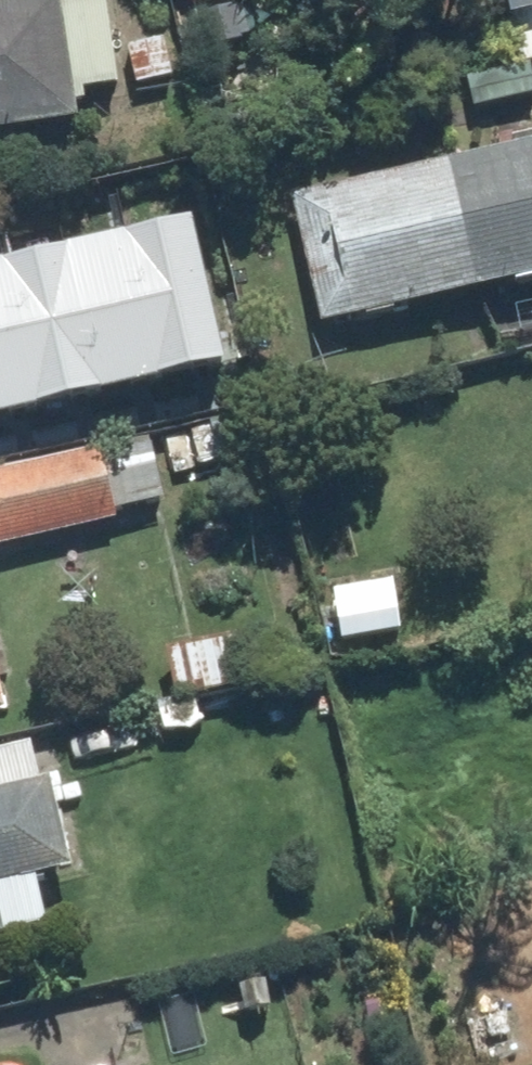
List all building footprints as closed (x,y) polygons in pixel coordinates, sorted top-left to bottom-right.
[(86,125),(85,95),(111,94),(107,0),(101,0),(0,4),(0,128),(86,125)] [(511,24),(531,20),(531,0),(505,0),(511,24)] [(470,110),(531,96),(531,42),(459,58),(470,110)] [(288,205),(317,331),(531,282),(531,144),(288,205)] [(225,351),(190,212),(0,259),(0,407),(225,351)] [(0,467),(0,552),(169,510),(149,430),(0,467)] [(240,631),(159,653),(172,704),(254,683),(240,631)] [(11,719),(0,674),(0,721),(11,719)] [(45,929),(35,883),(68,875),(37,740),(0,748),(0,940),(45,929)]
